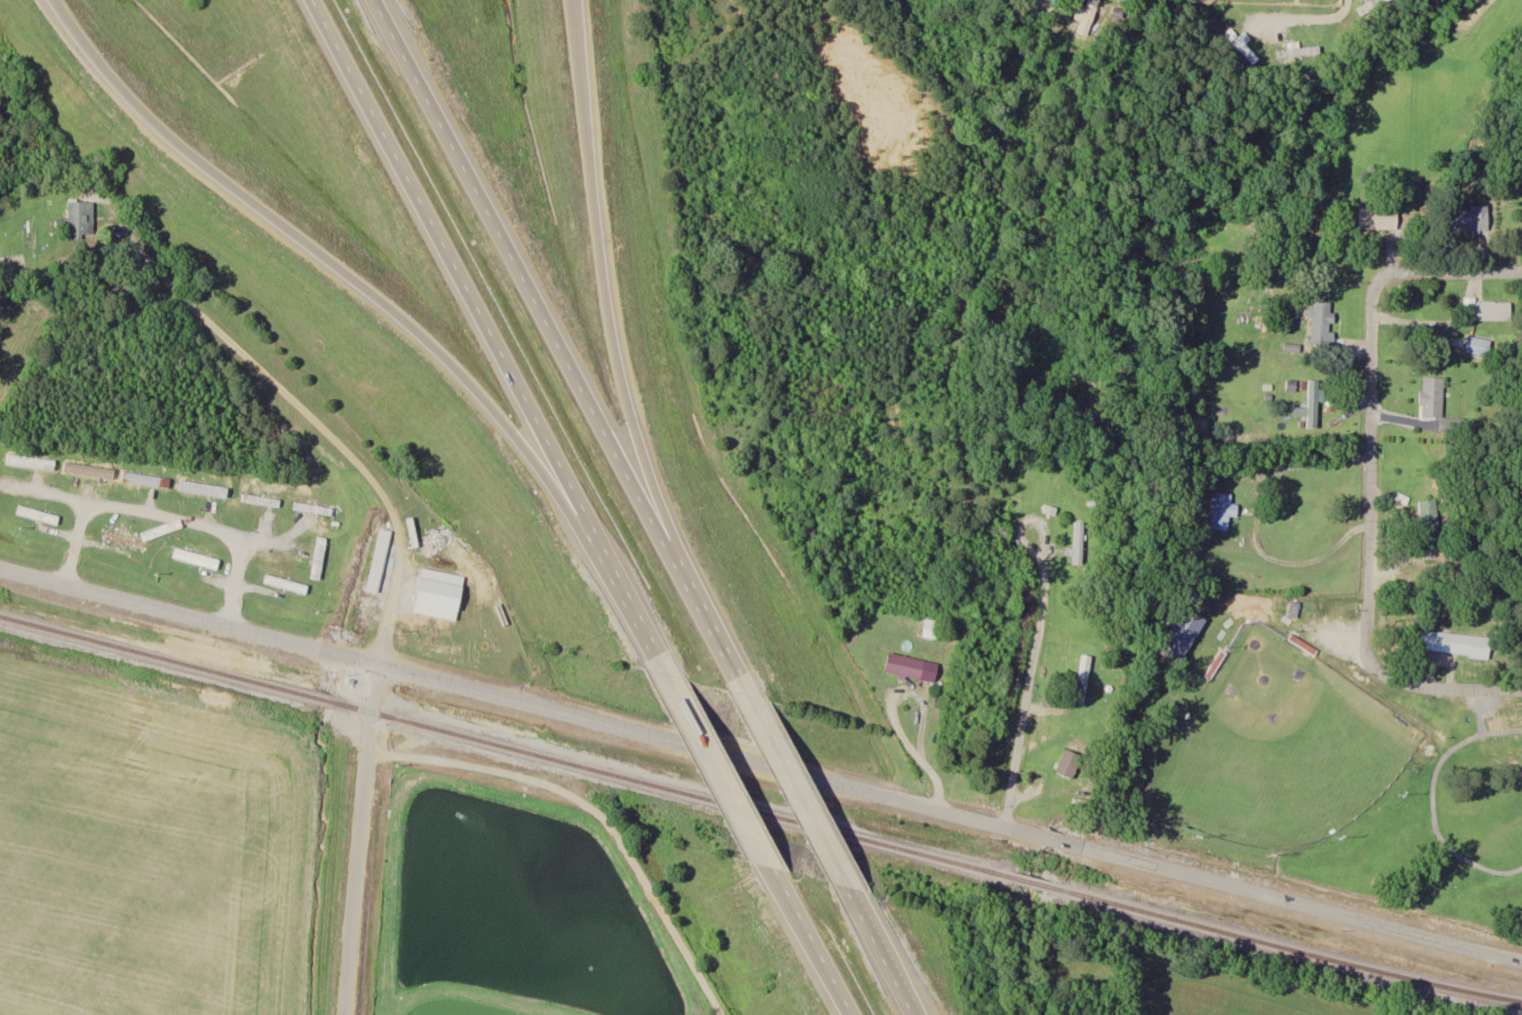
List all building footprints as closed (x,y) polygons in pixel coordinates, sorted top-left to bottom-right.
[(1078,31),(1089,35),(1101,0),(1090,0),(1087,7),(1079,4),(1075,18),(1082,20),(1078,31)] [(1360,14),(1393,0),(1371,0),(1356,6),(1360,14)] [(1226,34),(1253,63),(1259,58),(1232,29),(1226,34)] [(1279,47),(1279,56),(1320,56),(1320,47),(1279,47)] [(94,201),(69,200),(69,217),(56,217),(56,227),(63,227),(63,233),(93,233),(94,201)] [(1398,208),(1359,208),(1359,229),(1398,229),(1398,208)] [(1489,230),(1489,208),(1455,208),(1455,230),(1489,230)] [(1331,301),(1312,301),(1312,345),(1331,345),(1331,301)] [(1477,319),(1510,319),(1510,302),(1477,302),(1477,319)] [(1487,357),(1491,340),(1468,336),(1465,353),(1487,357)] [(1442,418),(1444,377),(1422,376),(1420,416),(1441,417),(1440,431),(1460,432),(1461,419),(1442,418)] [(1309,429),(1318,429),(1318,402),(1325,402),(1325,389),(1319,389),(1319,380),(1309,379),(1309,429)] [(54,463),(13,457),(12,465),(53,471),(54,463)] [(71,474),(107,480),(108,472),(72,466),(71,474)] [(168,489),(169,480),(128,476),(127,484),(168,489)] [(219,489),(185,486),(184,494),(218,497),(219,489)] [(1210,529),(1229,530),(1230,516),(1237,516),(1238,505),(1231,504),(1232,494),(1214,492),(1210,529)] [(242,502),(278,508),(279,500),(243,494),(242,502)] [(1418,502),(1422,562),(1436,561),(1435,549),(1439,549),(1436,501),(1418,502)] [(294,512),(332,515),(333,507),(294,503),(294,512)] [(59,516),(20,506),(17,514),(57,525),(59,516)] [(362,580),(379,520),(390,523),(374,583),(362,580)] [(1084,523),(1075,523),(1075,565),(1084,565),(1084,523)] [(104,540),(146,550),(148,540),(106,531),(104,540)] [(310,578),(319,580),(329,540),(319,538),(310,578)] [(217,560),(176,550),(174,559),(214,569),(217,560)] [(422,560),(463,570),(453,614),(412,604),(422,560)] [(308,585),(266,575),(264,584),(306,594),(308,585)] [(1491,637),(1422,631),(1420,651),(1489,657),(1491,637)] [(919,655),(915,671),(879,662),(883,645),(919,655)] [(1084,704),(1093,656),(1083,654),(1074,703),(1084,704)] [(1056,772),(1073,779),(1083,755),(1066,748),(1056,772)]
